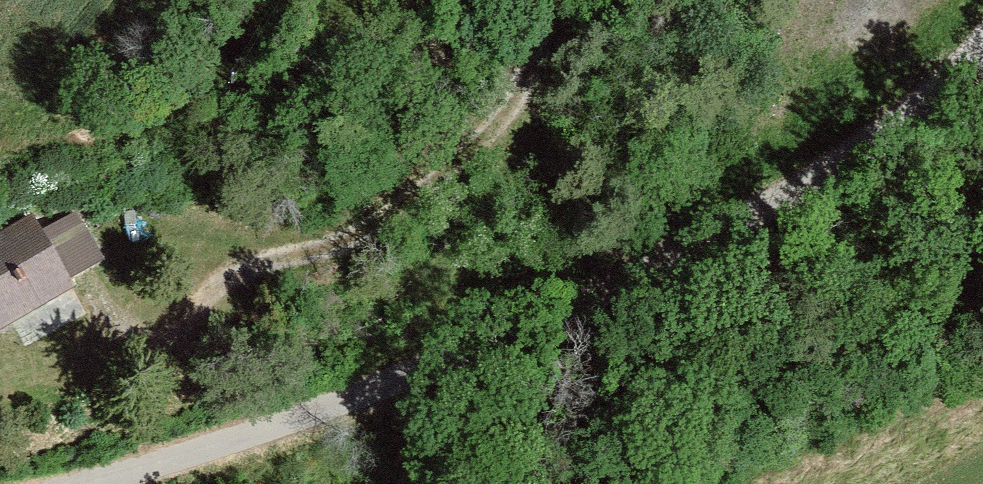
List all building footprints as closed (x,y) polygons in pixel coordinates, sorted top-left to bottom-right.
[(0,257),(0,352),(2,355),(114,291),(71,216),(0,257)]
